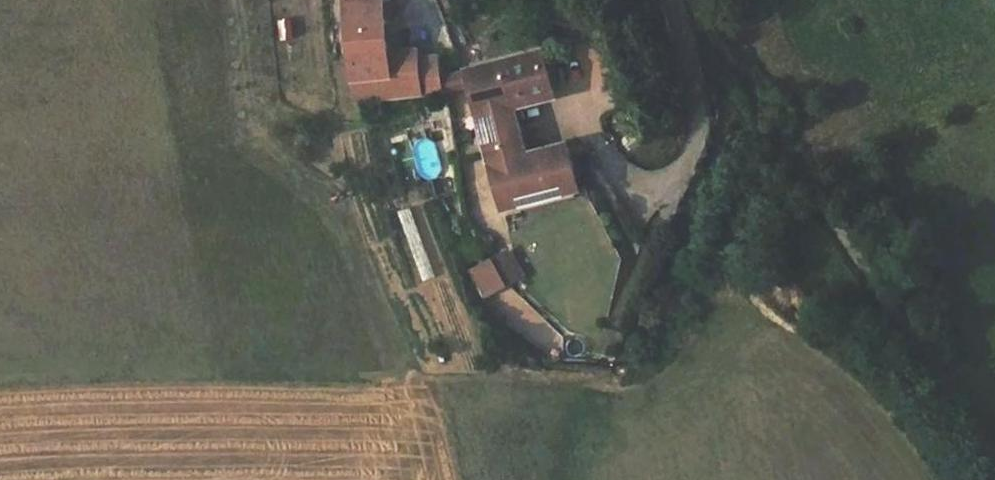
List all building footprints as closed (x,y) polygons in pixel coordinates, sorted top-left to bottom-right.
[(355,100),(441,90),(439,77),(436,55),(418,57),(417,50),(388,53),(383,0),(345,0),(355,100)] [(277,19),(278,38),(292,37),(291,18),(277,19)] [(543,49),(465,70),(469,85),(477,115),(503,108),(502,103),(510,101),(511,106),(512,106),(554,94),(543,49)] [(465,70),(439,77),(441,90),(442,92),(469,85),(465,70)] [(503,108),(509,132),(511,138),(516,157),(524,154),(525,154),(512,106),(511,106),(503,108)] [(503,108),(477,115),(484,139),(509,132),(503,108)] [(509,132),(484,139),(485,145),(511,138),(509,132)] [(511,138),(485,145),(502,209),(580,188),(568,143),(525,154),(524,154),(525,159),(517,161),(516,157),(511,138)] [(521,275),(507,252),(491,261),(500,276),(505,284),(521,275)] [(500,276),(491,261),(470,273),(479,288),(500,276)] [(483,297),(505,284),(500,276),(479,288),(483,297)] [(511,286),(494,302),(549,358),(566,342),(511,286)]
